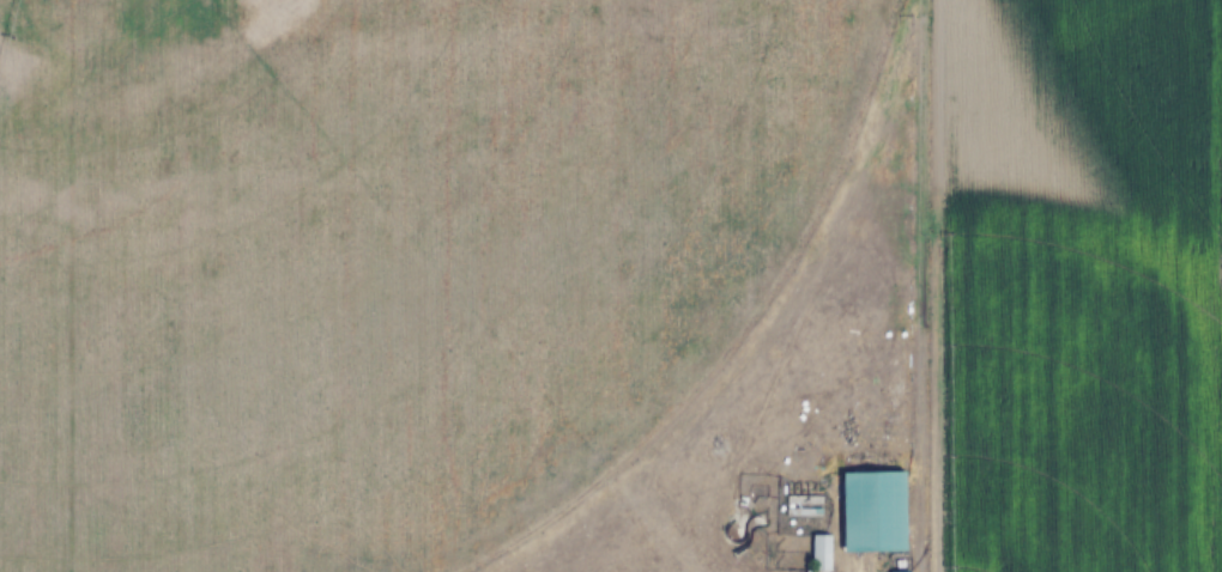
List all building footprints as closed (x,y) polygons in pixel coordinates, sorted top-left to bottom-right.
[(904,554),(904,474),(842,474),(842,554),(904,554)] [(828,536),(809,536),(809,571),(828,571),(828,536)]
